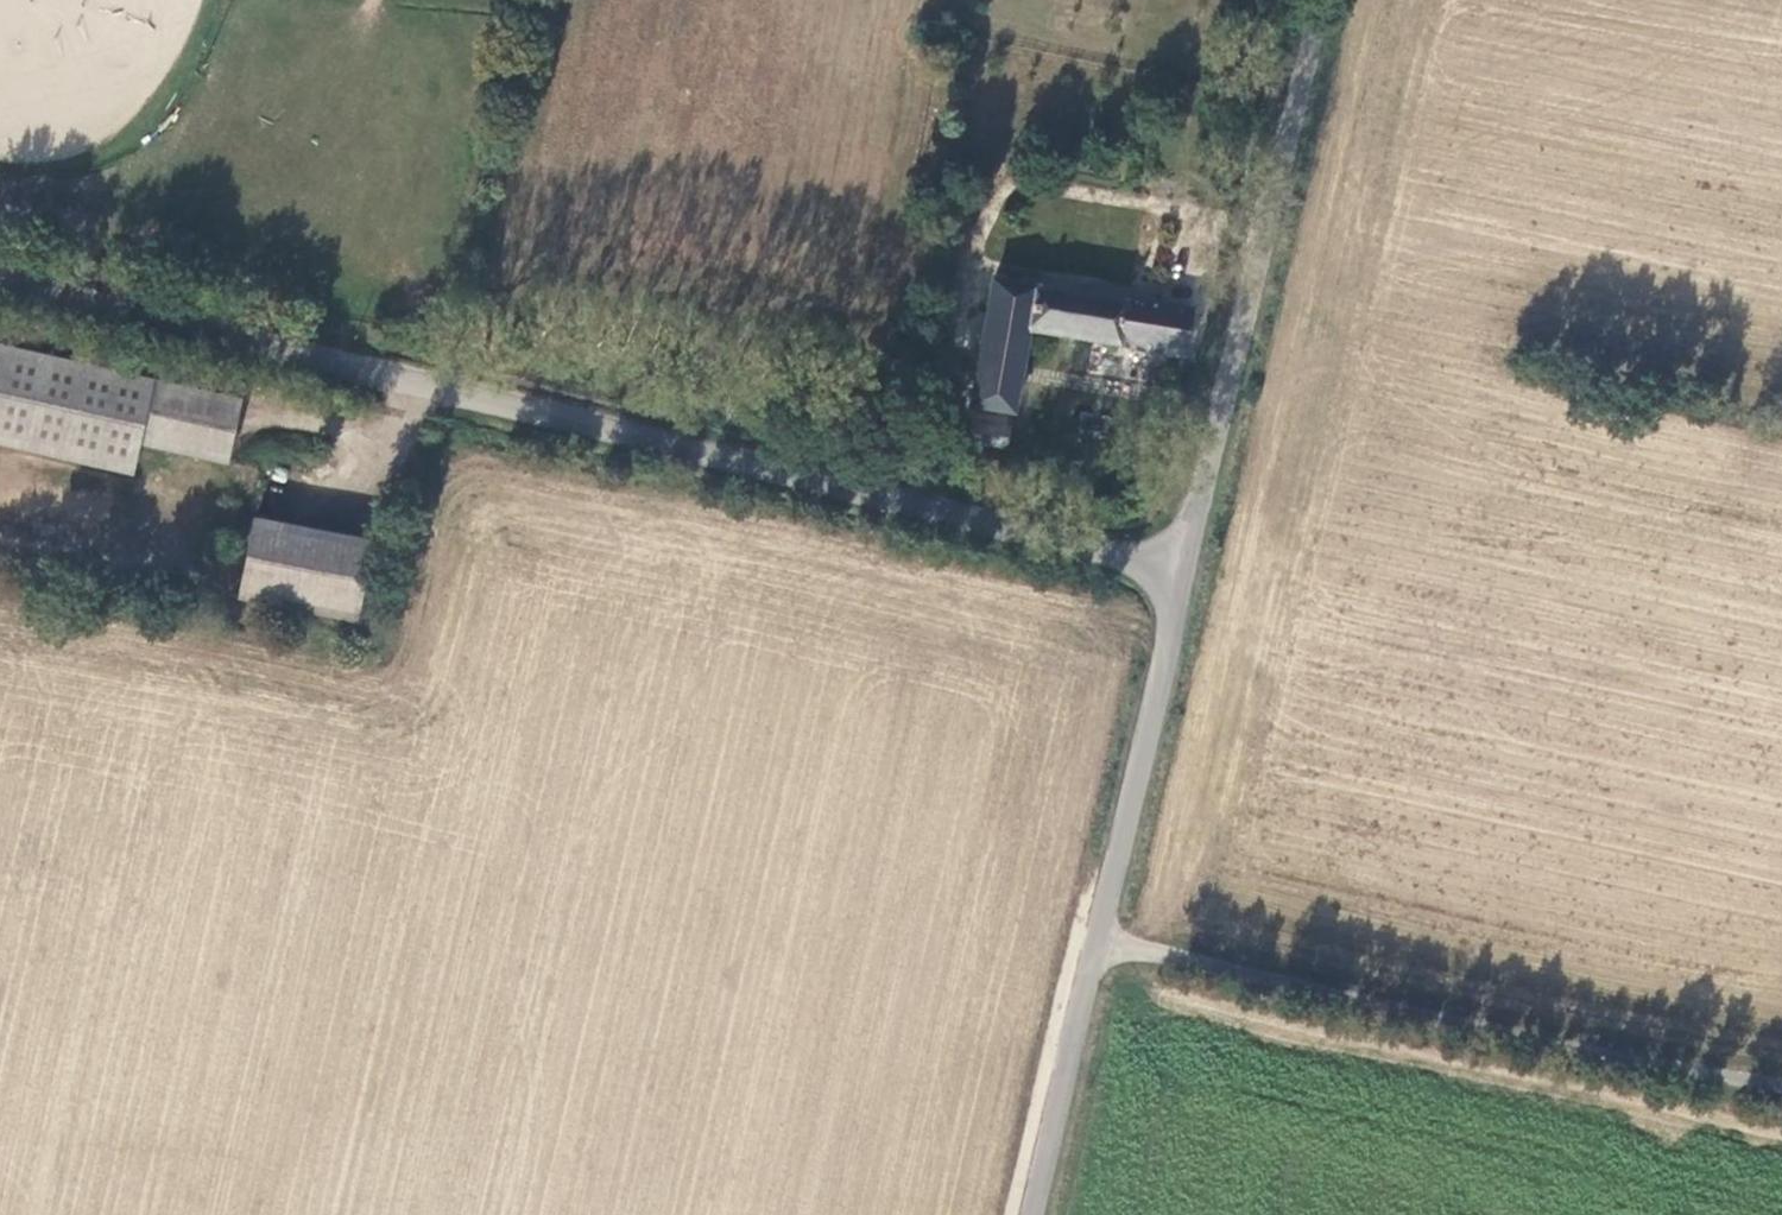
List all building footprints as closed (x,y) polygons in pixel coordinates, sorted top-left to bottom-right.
[(1068,298),(1070,285),(1047,281),(1043,295),(995,287),(973,410),(1015,418),(1024,366),(1042,368),(1047,337),(1187,357),(1196,307),(1180,304),(1178,312),(1127,304),(1126,309),(1068,298)] [(0,359),(0,457),(124,484),(143,390),(0,359)] [(143,390),(130,453),(218,472),(232,409),(143,390)] [(1041,445),(973,433),(969,450),(1038,461),(1041,445)] [(1070,516),(1070,521),(1087,526),(1090,522),(1091,517),(1088,512),(1083,511),(1078,509),(1073,511),(1070,516)] [(364,550),(246,528),(231,607),(349,629),(364,550)]
